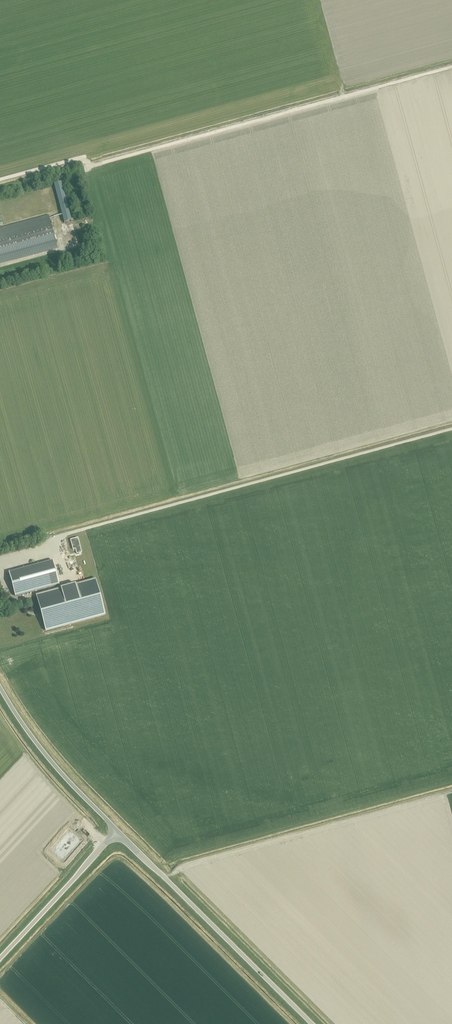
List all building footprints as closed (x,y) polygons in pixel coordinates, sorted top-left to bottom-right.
[(62,201),(58,203),(62,211),(66,210),(62,201)] [(49,220),(48,215),(0,228),(0,233),(5,232),(49,220)] [(56,243),(54,237),(52,229),(49,220),(5,232),(0,233),(0,258),(56,243)] [(56,243),(0,258),(0,263),(57,248),(56,243)] [(75,549),(77,554),(81,553),(78,538),(70,540),(73,550),(75,549)] [(10,572),(16,596),(60,584),(53,561),(10,572)] [(37,595),(46,630),(104,614),(95,580),(37,595)]
